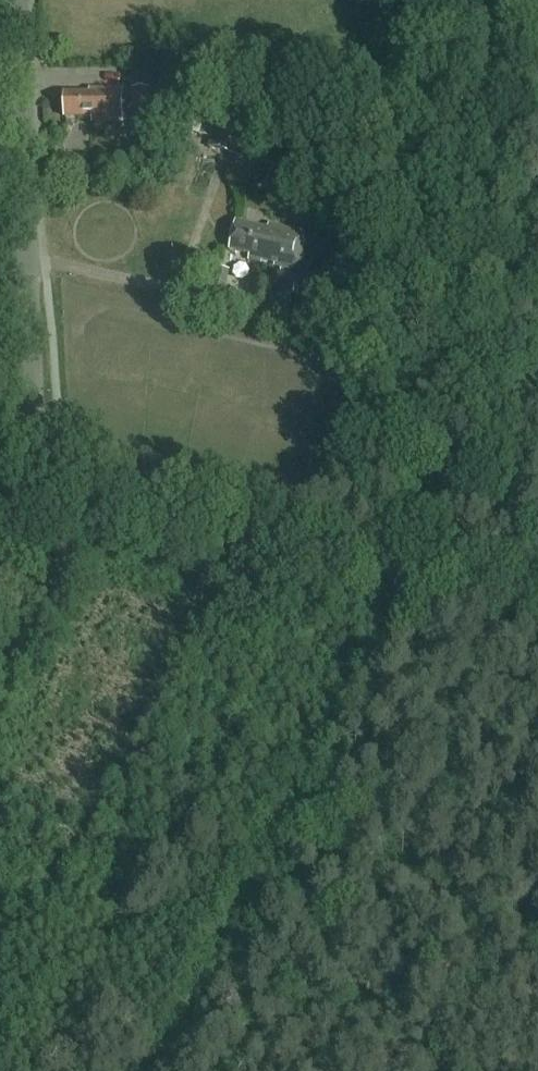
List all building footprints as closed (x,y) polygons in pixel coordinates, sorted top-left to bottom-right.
[(147,122),(147,88),(132,88),(132,122),(147,122)] [(119,122),(119,89),(89,89),(89,94),(64,94),(64,118),(91,118),(91,122),(119,122)] [(240,157),(249,123),(216,114),(207,147),(240,157)] [(266,230),(234,223),(228,251),(248,255),(246,260),(297,271),(305,233),(267,225),(266,230)] [(308,296),(309,285),(295,283),(294,294),(308,296)]
